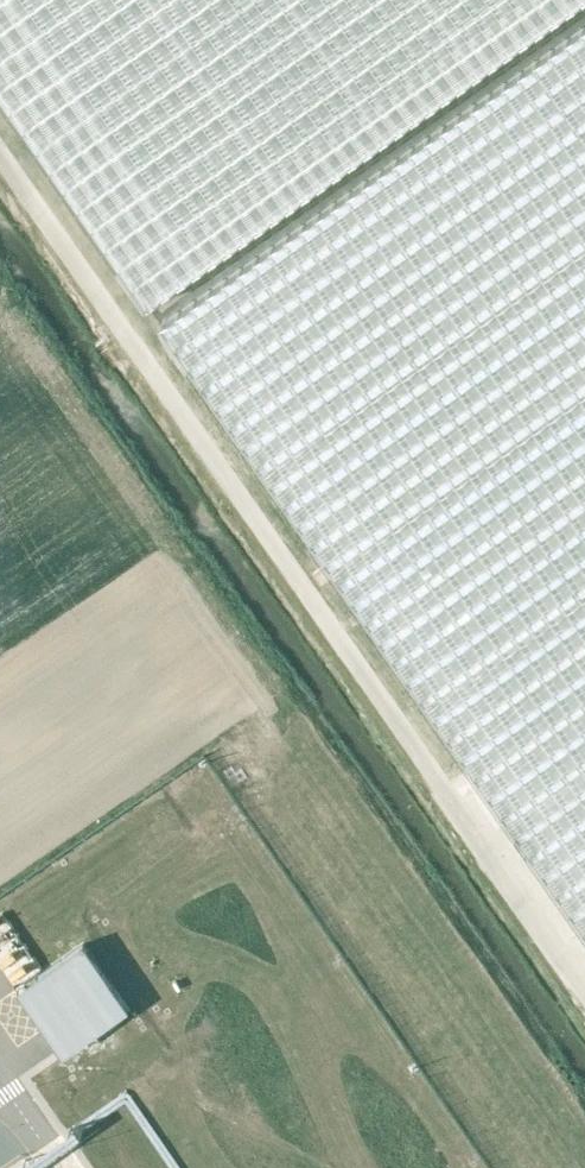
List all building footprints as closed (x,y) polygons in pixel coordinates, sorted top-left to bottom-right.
[(139,279),(534,0),(0,0),(0,81),(139,279)] [(161,323),(584,928),(584,26),(161,323)]
